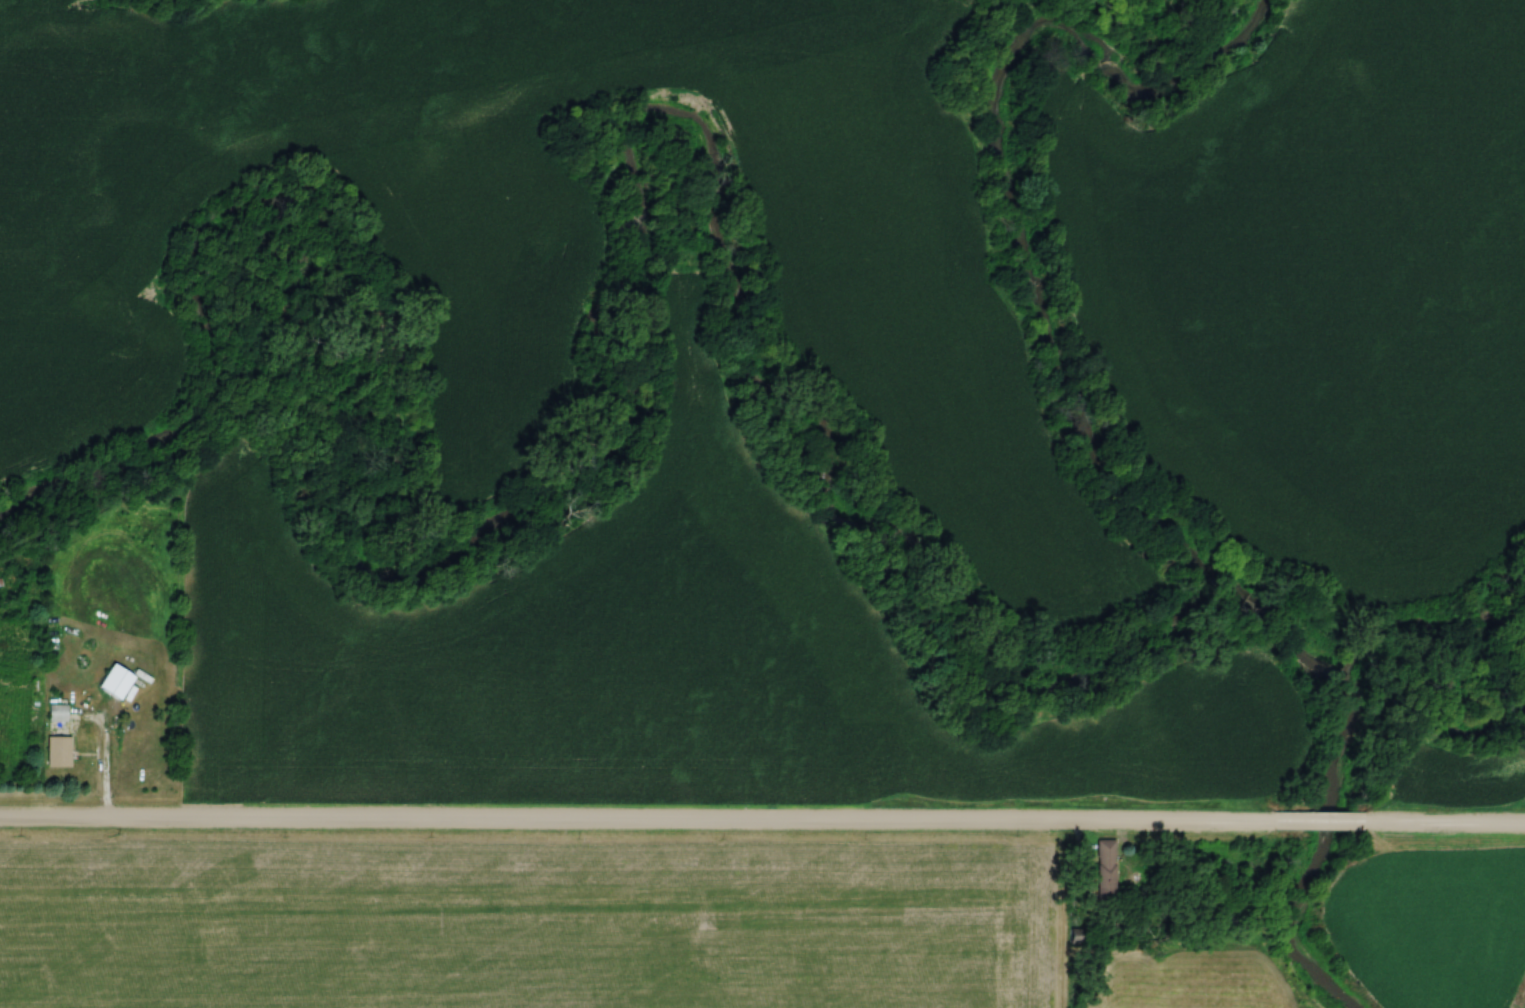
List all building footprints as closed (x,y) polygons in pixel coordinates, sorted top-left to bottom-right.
[(133,679),(112,664),(96,688),(118,702),(133,679)] [(48,707),(48,722),(65,722),(65,707),(48,707)] [(69,738),(46,738),(46,769),(69,769),(69,738)] [(1114,841),(1096,841),(1096,903),(1114,903),(1114,841)]
